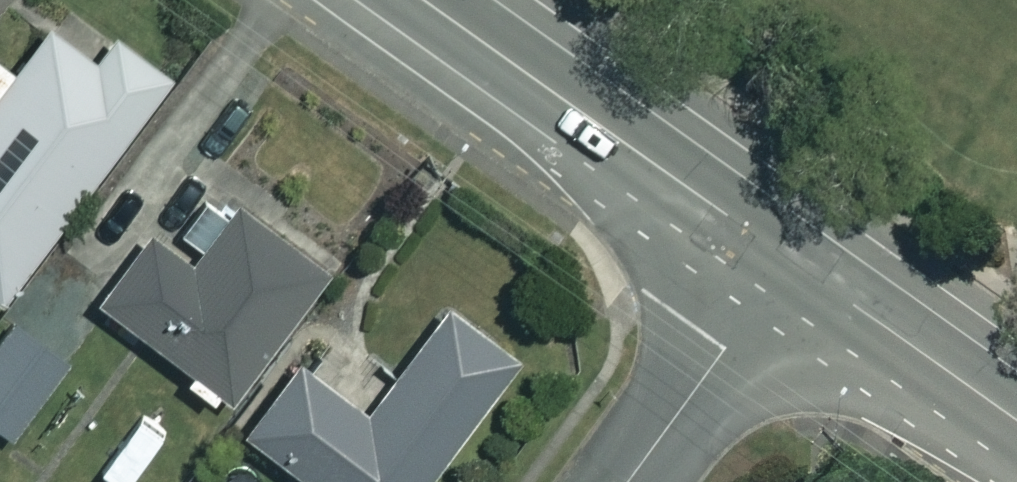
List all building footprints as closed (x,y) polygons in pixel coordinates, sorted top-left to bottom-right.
[(47,28),(0,86),(0,283),(163,80),(110,38),(90,63),(47,28)] [(312,269),(204,188),(175,226),(201,245),(185,266),(146,237),(95,305),(217,396),(312,269)] [(446,306),(361,414),(291,359),(236,429),(303,481),(424,481),(518,363),(446,306)] [(5,319),(0,326),(0,432),(10,439),(65,364),(5,319)]
